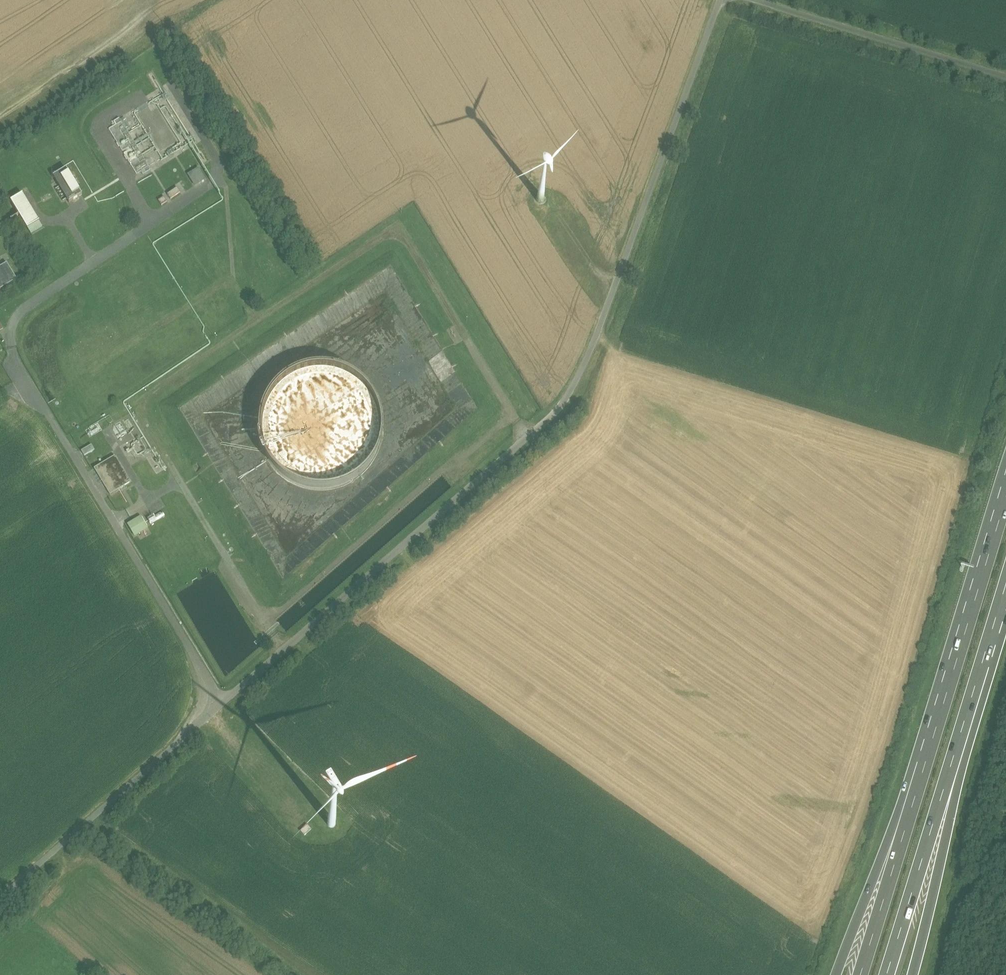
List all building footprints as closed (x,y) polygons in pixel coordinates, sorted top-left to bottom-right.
[(118,125),(111,129),(138,175),(164,159),(147,131),(135,138),(123,117),(115,121),(118,125)] [(198,169),(189,175),(195,186),(205,180),(198,169)] [(83,198),(67,171),(54,179),(70,206),(83,198)] [(177,188),(167,195),(171,200),(180,193),(177,188)] [(23,195),(11,202),(28,231),(40,224),(23,195)] [(164,197),(158,201),(161,206),(167,202),(164,197)] [(0,270),(0,291),(17,282),(8,266),(0,270)] [(308,369),(290,377),(276,389),(267,406),(263,424),(265,443),(272,460),(285,474),(302,484),(322,487),(342,484),(360,474),(374,459),(381,440),(382,420),(376,400),(364,384),(347,373),(327,368),(308,369)] [(92,445),(82,451),(84,456),(95,450),(92,445)] [(131,483),(115,457),(95,470),(110,495),(131,483)] [(141,518),(128,526),(135,539),(148,530),(141,518)] [(307,835),(313,829),(310,826),(304,831),(307,835)]
